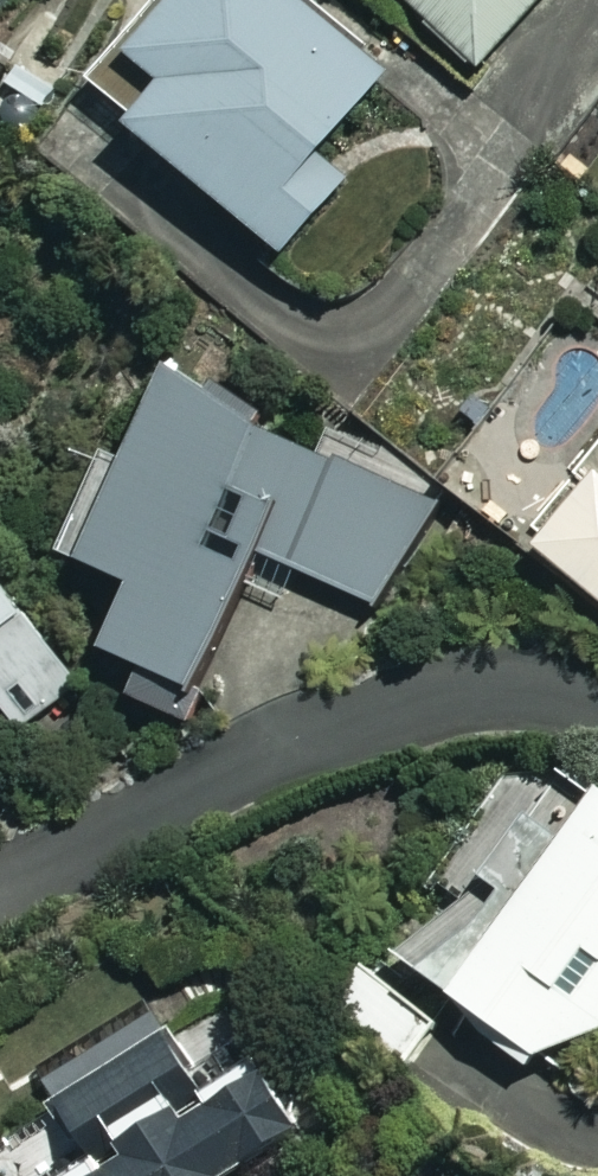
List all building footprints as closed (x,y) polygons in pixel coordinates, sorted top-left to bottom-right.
[(1,20),(18,0),(0,0),(0,19),(1,20)] [(298,0),(210,0),(150,74),(189,106),(154,149),(303,271),(361,200),(332,177),(405,87),(298,0)] [(486,77),(561,0),(408,0),(486,77)] [(431,509),(186,401),(148,486),(122,475),(80,570),(148,600),(120,665),(209,704),(271,564),(384,614),(431,509)] [(561,572),(597,601),(597,526),(561,572)] [(0,576),(0,725),(13,716),(30,739),(89,694),(0,576)] [(584,775),(555,829),(516,883),(468,931),(414,972),(555,1073),(597,1050),(597,785),(584,775)] [(445,1037),(381,981),(348,1020),(412,1075),(445,1037)] [(159,1020),(54,1091),(104,1166),(88,1175),(257,1175),(321,1134),(274,1064),(216,1104),(159,1020)]
